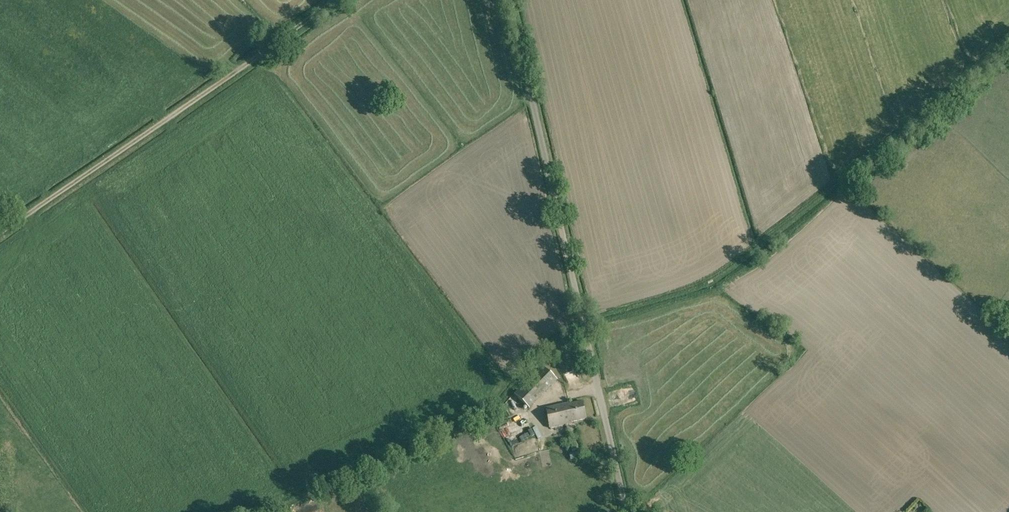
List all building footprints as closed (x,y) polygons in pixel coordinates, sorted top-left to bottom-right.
[(542,365),(514,394),(530,409),(558,380),(542,365)] [(568,403),(546,408),(551,428),(572,423),(572,422),(586,419),(582,401),(569,404),(568,403)] [(579,452),(570,453),(570,460),(580,458),(579,452)]
